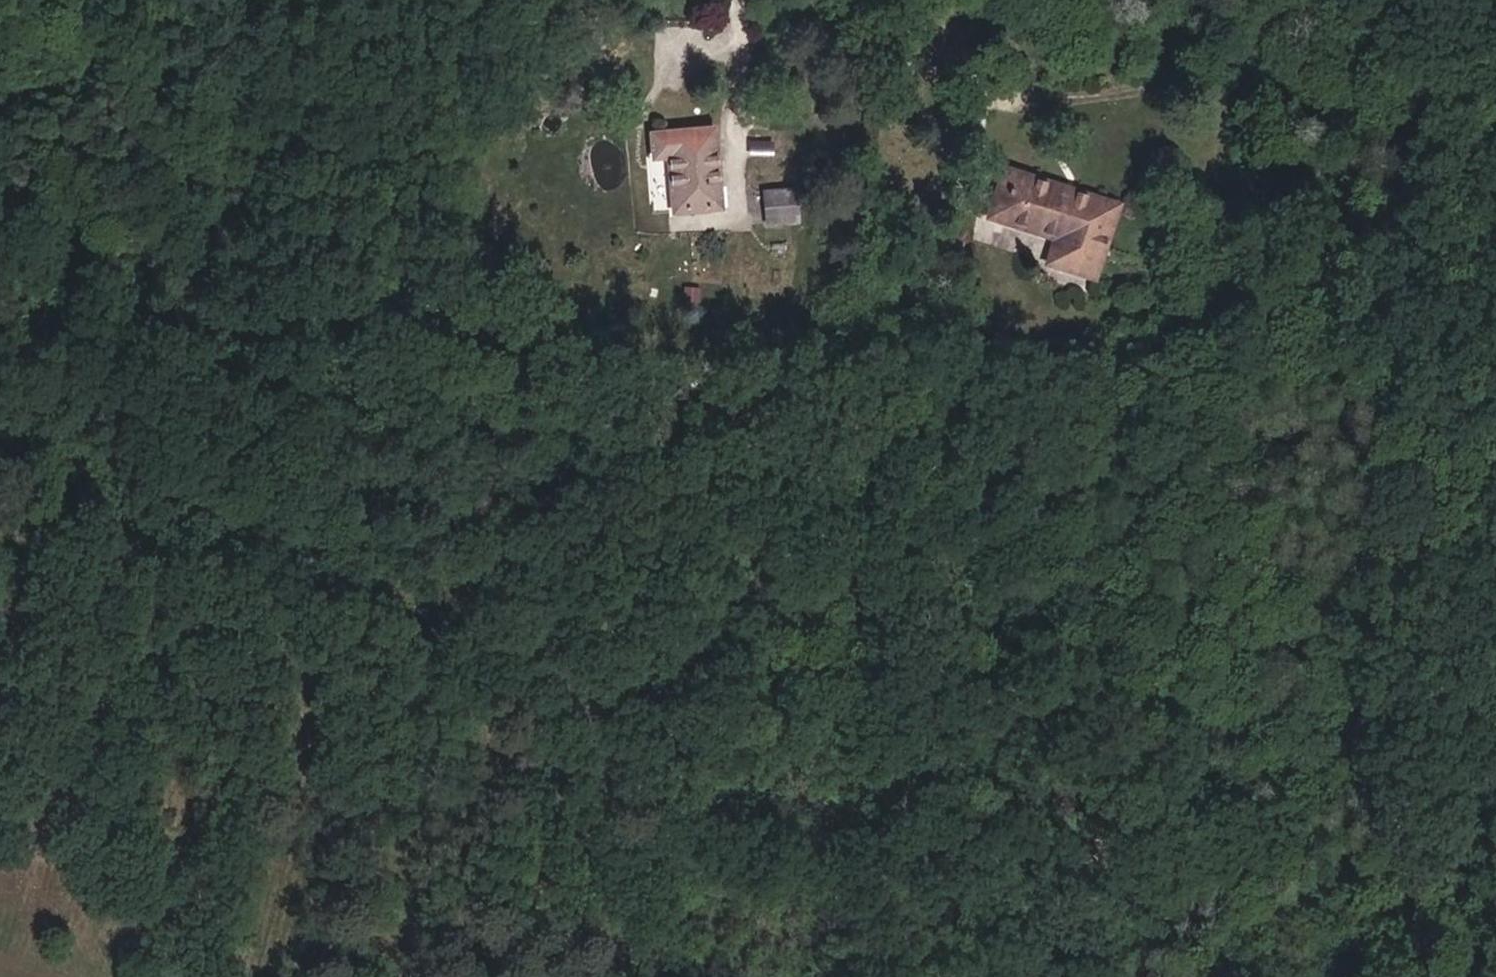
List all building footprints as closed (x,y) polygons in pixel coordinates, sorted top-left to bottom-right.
[(644,137),(646,158),(664,157),(671,215),(717,210),(708,132),(644,137)] [(1012,166),(999,216),(1063,235),(1058,260),(1105,273),(1125,199),(1012,166)] [(792,223),(790,190),(764,191),(766,225),(792,223)]
